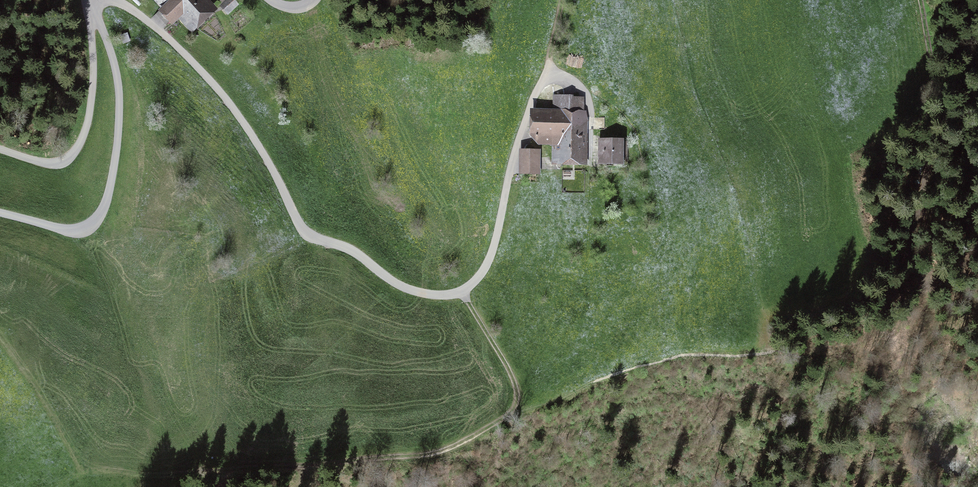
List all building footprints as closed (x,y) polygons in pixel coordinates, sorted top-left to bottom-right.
[(182,12),(193,24),(213,6),(208,0),(204,0),(202,1),(201,0),(158,0),(164,7),(161,9),(172,21),(182,12)] [(233,0),(221,0),(224,4),(222,6),(229,14),(238,6),(233,0)] [(582,99),(572,99),(572,95),(553,95),(553,112),(533,112),(533,135),(541,143),(553,143),(553,158),(582,158),(582,99)] [(596,140),(623,141),(624,114),(597,113),(596,140)] [(603,142),(602,162),(626,163),(626,143),(603,142)] [(539,151),(524,151),(524,171),(539,171),(539,151)]
